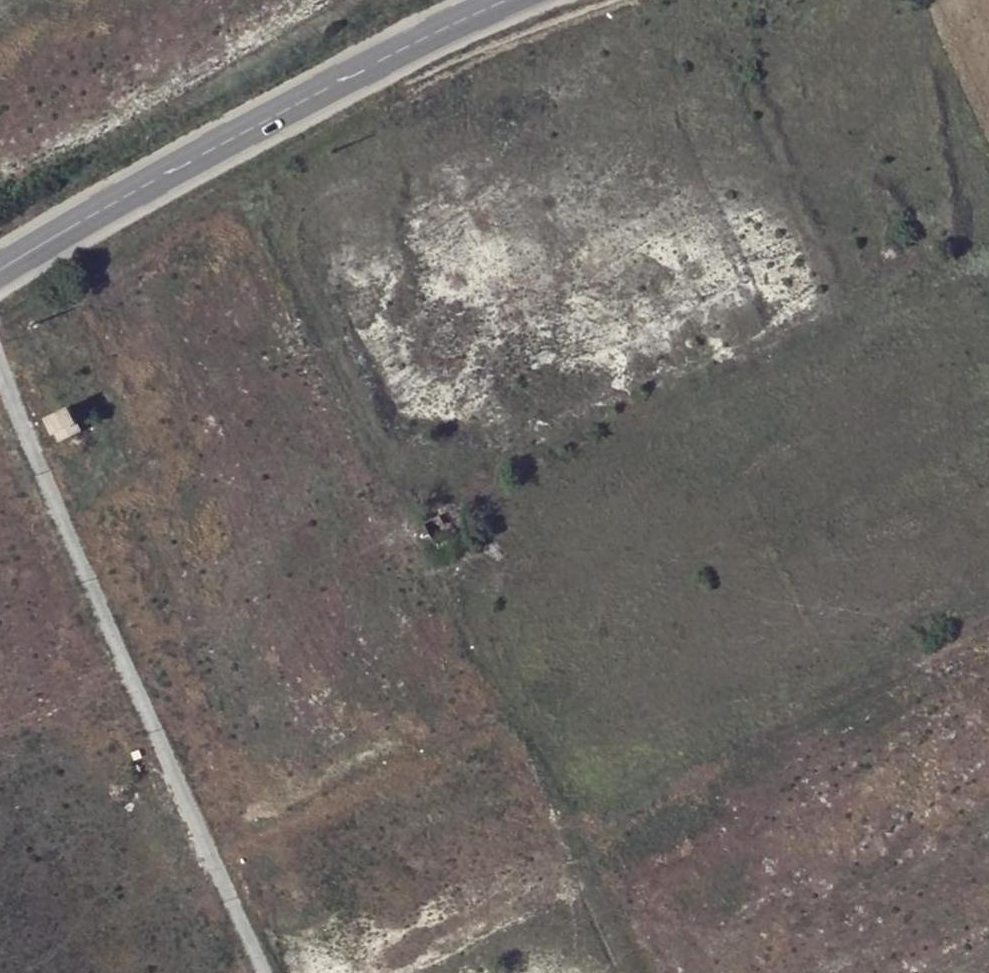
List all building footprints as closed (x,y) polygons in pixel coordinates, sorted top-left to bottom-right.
[(70,403),(46,415),(59,442),(82,430),(70,403)]
